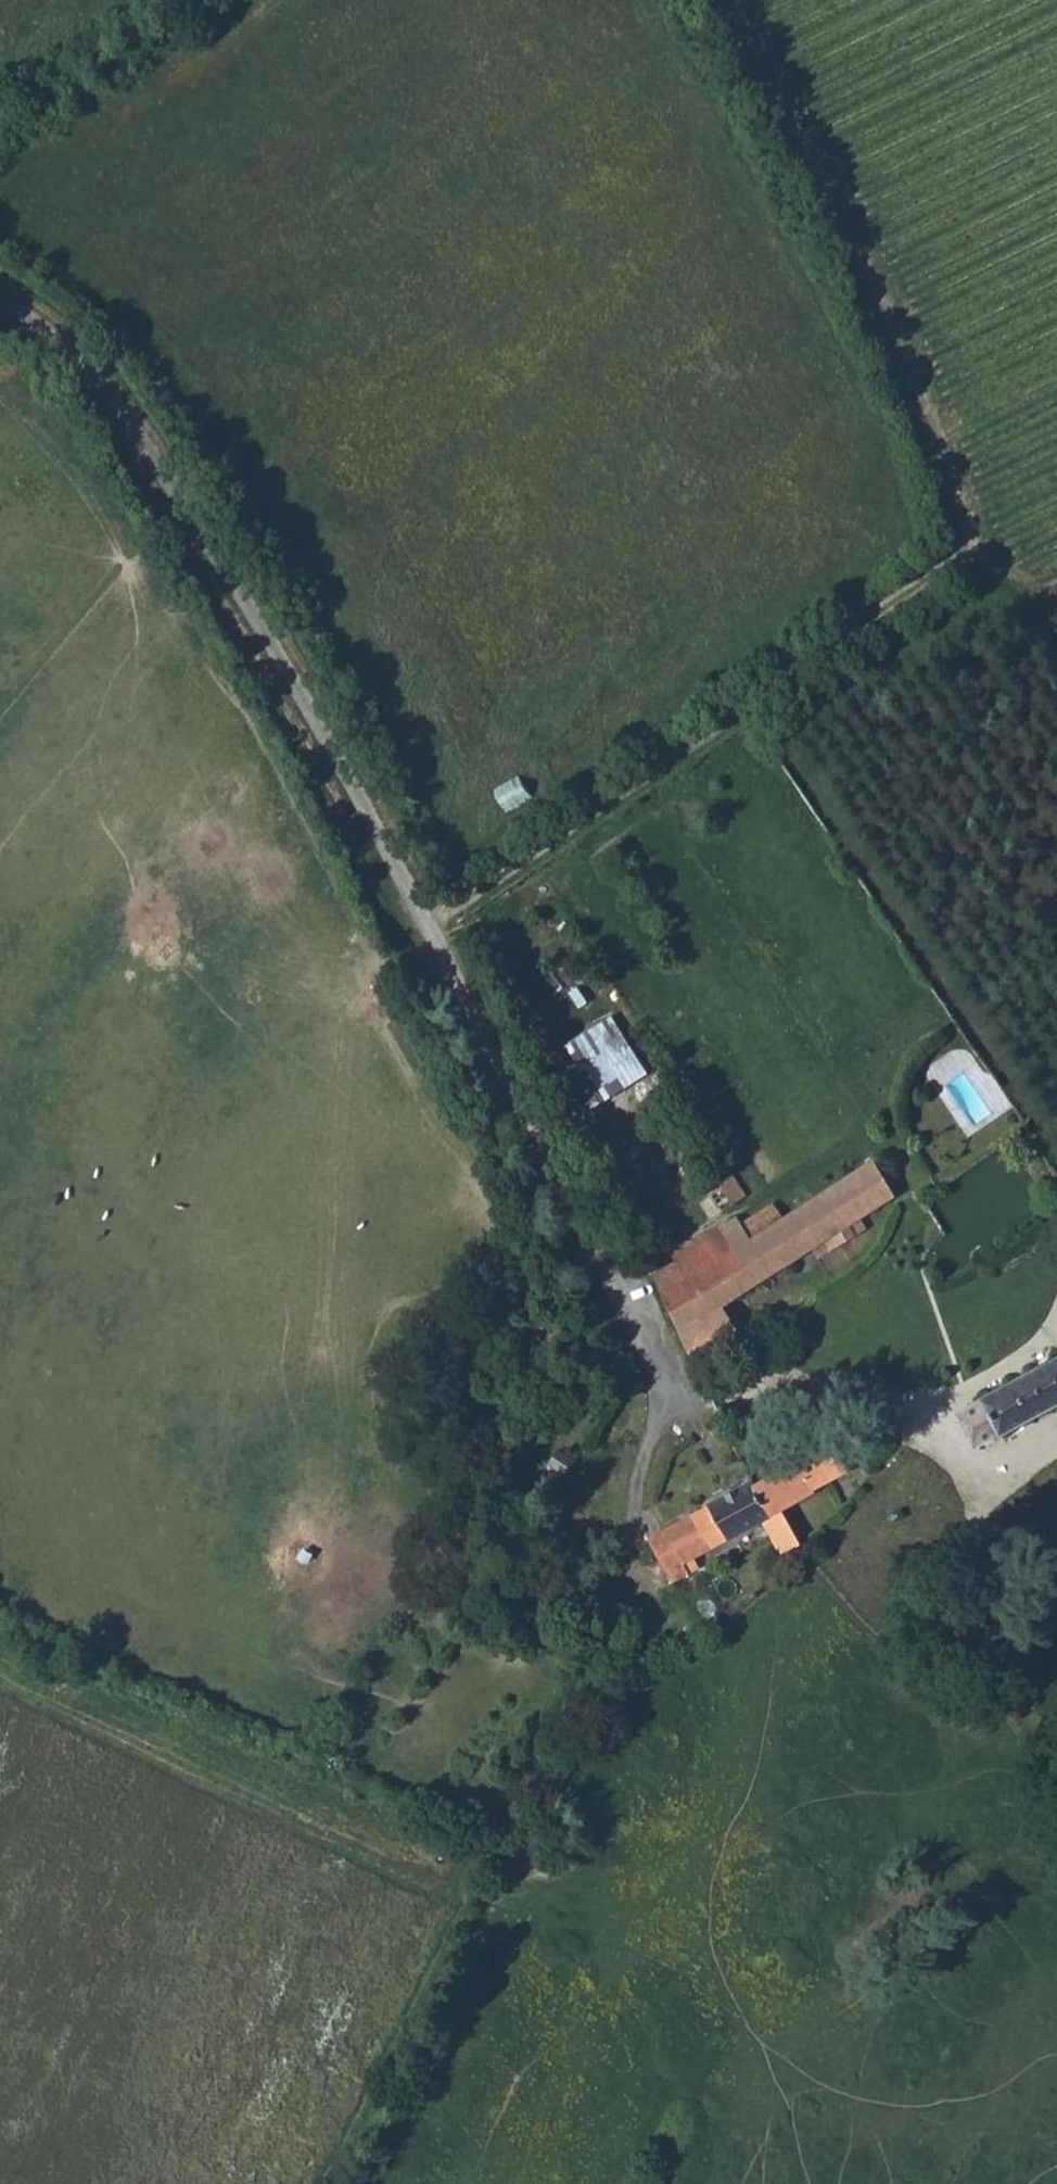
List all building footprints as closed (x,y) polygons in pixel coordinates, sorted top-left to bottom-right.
[(627,1038),(546,1089),(567,1124),(648,1072),(627,1038)] [(818,1258),(866,1228),(859,1218),(895,1195),(874,1161),(784,1219),(776,1205),(742,1224),(738,1217),(674,1256),(676,1260),(654,1275),(692,1357),(717,1342),(703,1317),(723,1306),(812,1248),(818,1258)] [(723,1161),(710,1170),(733,1205),(746,1196),(723,1161)] [(723,1306),(703,1317),(717,1342),(737,1331),(723,1306)] [(956,1414),(974,1449),(1000,1435),(1000,1436),(1056,1405),(1056,1359),(983,1399),(983,1400),(956,1414)] [(815,1490),(849,1470),(833,1442),(754,1486),(772,1517),(783,1510),(816,1492),(815,1490)] [(558,1451),(549,1463),(566,1475),(574,1462),(558,1451)] [(772,1517),(754,1486),(752,1482),(649,1538),(673,1583),(699,1568),(694,1558),(763,1520),(783,1555),(802,1544),(783,1510),(772,1517)] [(904,1517),(902,1509),(892,1513),(895,1521),(904,1517)]
